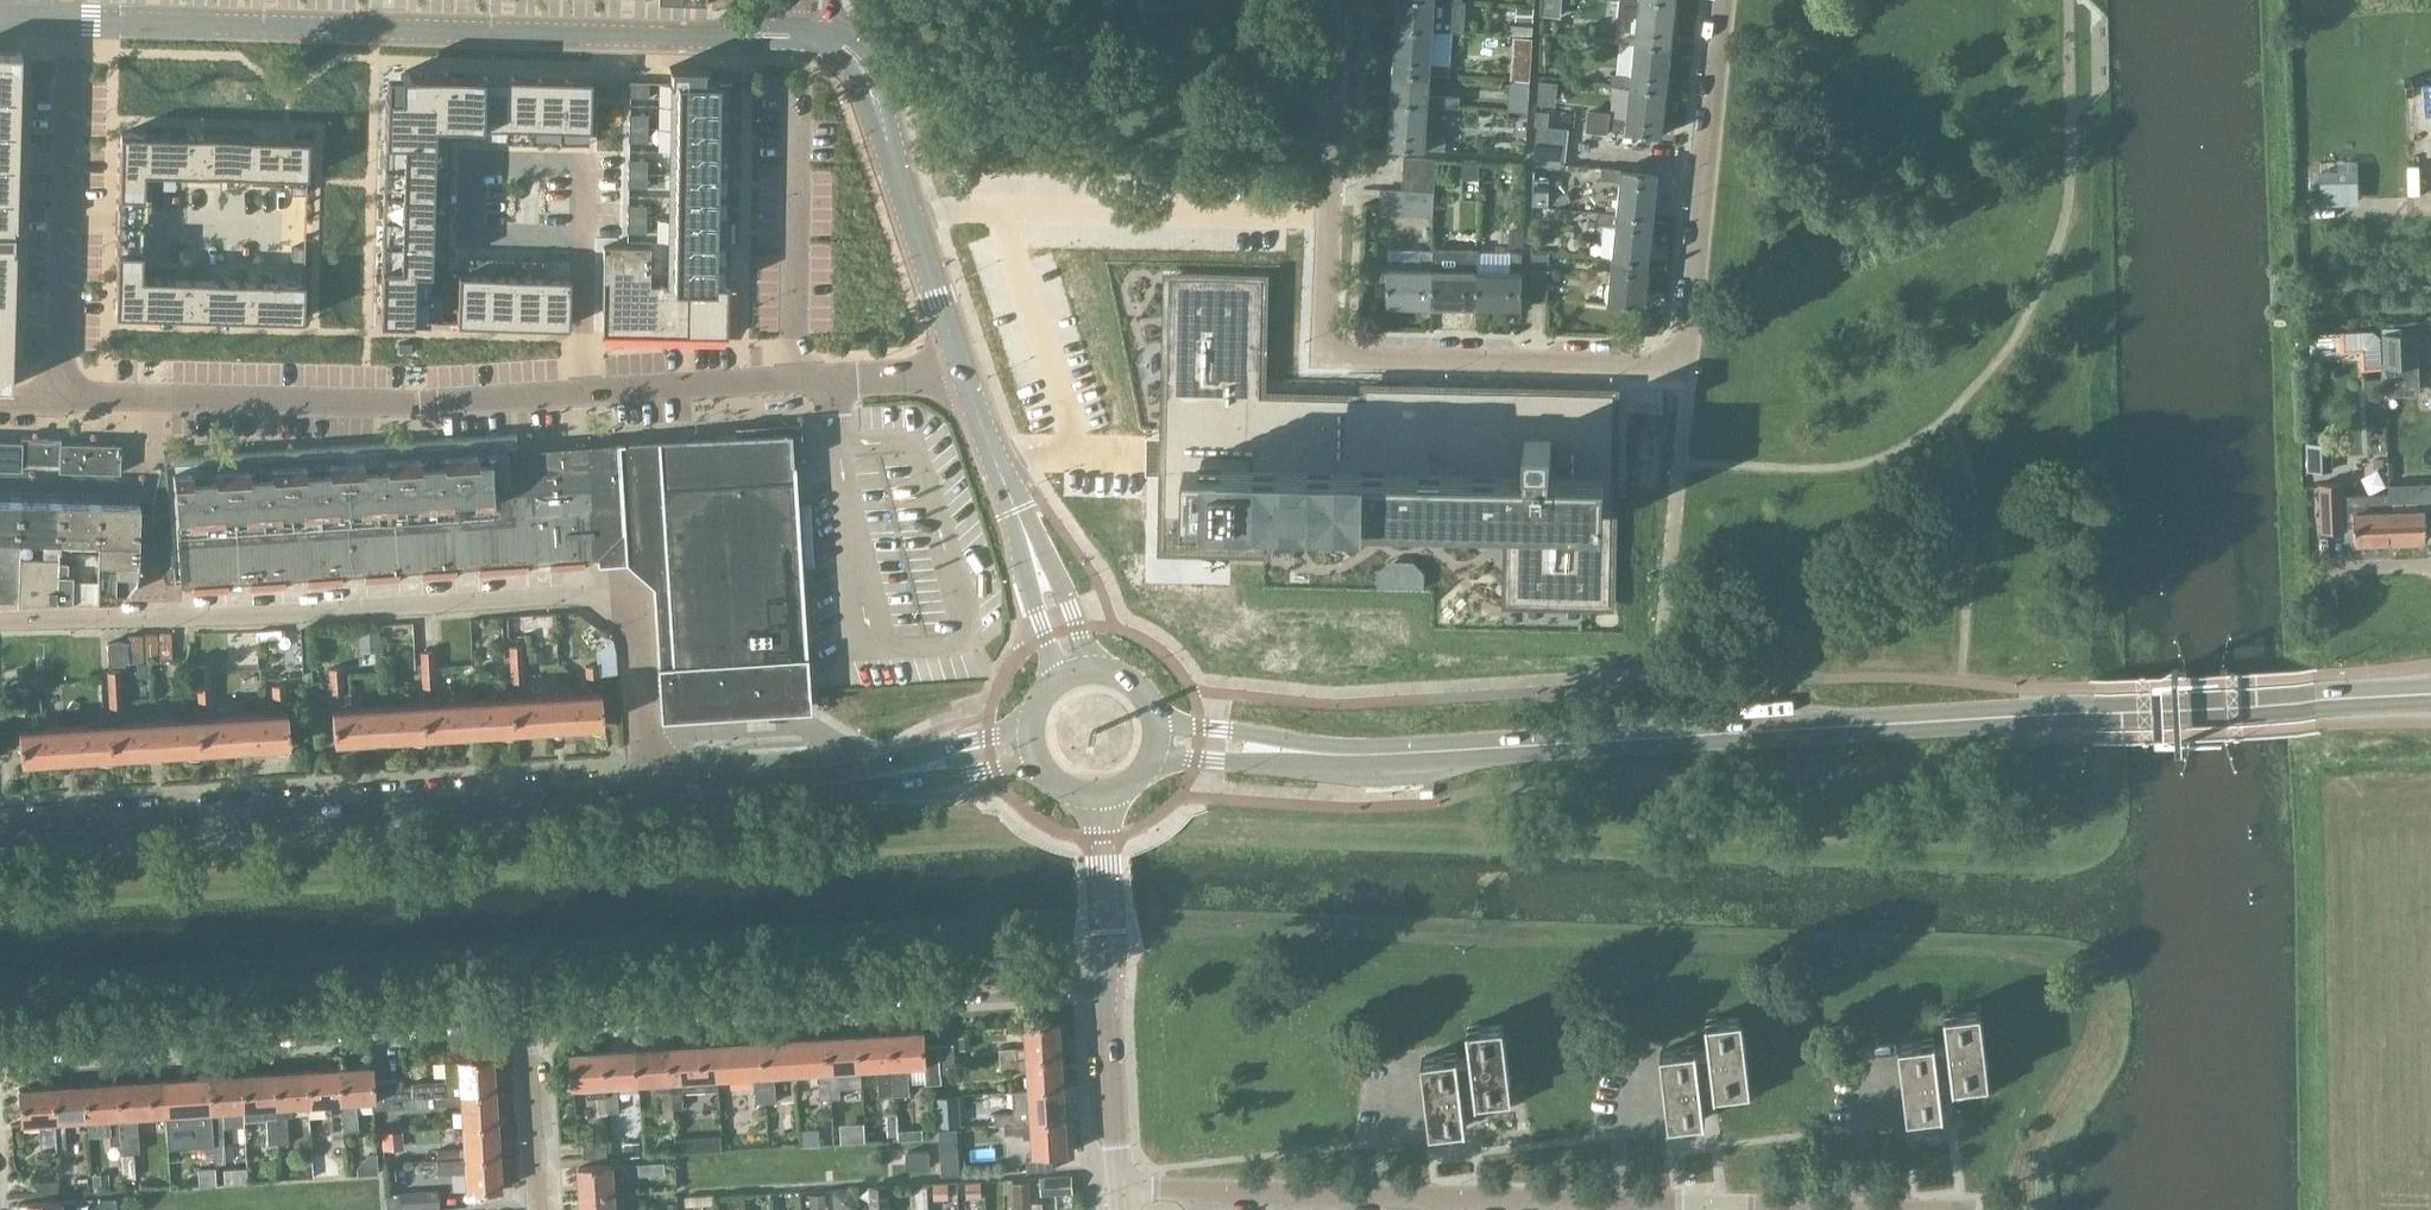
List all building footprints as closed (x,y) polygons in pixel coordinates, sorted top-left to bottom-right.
[(1395,27),(1432,29),(1463,31),(1465,1),(1461,1),(1454,0),(1452,0),(1397,0),(1395,27)] [(1674,1),(1666,0),(1626,0),(1623,29),(1616,29),(1614,40),(1634,42),(1670,45),(1674,1)] [(1430,62),(1432,29),(1395,27),(1392,71),(1429,74),(1449,75),(1449,64),(1430,62)] [(1665,89),(1670,45),(1634,42),(1631,75),(1611,73),(1610,84),(1629,86),(1665,89)] [(602,246),(601,336),(603,336),(603,334),(725,335),(725,337),(727,337),(728,248),(731,82),(702,82),(703,69),(705,69),(705,67),(668,66),(668,68),(670,68),(670,71),(670,81),(668,81),(668,83),(668,84),(670,84),(667,287),(648,286),(649,248),(604,247),(604,246),(602,246)] [(1428,93),(1429,74),(1392,71),(1390,101),(1440,104),(1458,105),(1459,94),(1428,93)] [(385,96),(379,320),(428,322),(428,320),(433,124),(589,128),(590,80),(590,78),(584,78),(400,73),(399,96),(385,96)] [(619,97),(619,80),(598,80),(598,96),(619,97)] [(648,97),(648,83),(629,83),(629,97),(648,97)] [(1661,133),(1665,89),(1629,86),(1626,118),(1607,116),(1606,128),(1661,133)] [(1438,137),(1440,104),(1390,101),(1387,145),(1444,149),(1444,137),(1438,137)] [(647,128),(647,113),(629,113),(628,127),(647,128)] [(1567,127),(1537,124),(1536,124),(1534,140),(1565,144),(1567,127)] [(647,142),(647,128),(628,127),(628,142),(647,142)] [(120,132),(118,196),(120,196),(143,196),(144,171),(250,174),(250,184),(265,184),(265,175),(270,175),(270,184),(284,185),(284,175),(290,175),(290,194),(304,194),(306,194),(306,176),(307,137),(120,132)] [(1564,159),(1565,144),(1534,140),(1532,155),(1564,159)] [(1434,175),(1435,158),(1403,156),(1402,172),(1434,175)] [(646,173),(647,159),(628,158),(627,173),(646,173)] [(1616,212),(1652,216),(1657,171),(1601,166),(1600,178),(1620,180),(1616,212)] [(2320,169),(2319,199),(2355,199),(2356,170),(2320,169)] [(11,386),(15,248),(13,248),(13,235),(13,224),(16,224),(18,172),(0,172),(0,386),(11,386)] [(967,172),(959,172),(957,189),(966,189),(967,172)] [(1433,190),(1434,175),(1402,172),(1401,188),(1433,190)] [(646,187),(646,173),(627,173),(627,187),(646,187)] [(1433,190),(1401,188),(1381,187),(1379,212),(1431,216),(1433,190)] [(646,218),(646,204),(627,204),(627,218),(646,218)] [(1652,216),(1616,212),(1597,210),(1595,221),(1615,223),(1612,256),(1648,260),(1652,216)] [(645,233),(646,218),(627,218),(626,232),(645,233)] [(116,250),(115,313),(302,318),(303,280),(304,247),(303,247),(290,246),(290,280),(209,278),(209,268),(204,268),(204,264),(195,264),(194,277),(187,277),(187,267),(173,267),(173,277),(141,276),(141,251),(118,250),(116,250)] [(1386,258),(1385,303),(1430,305),(1431,268),(1432,250),(1432,248),(1420,248),(1420,259),(1386,258)] [(1431,268),(1430,305),(1474,306),(1476,269),(1476,249),(1464,249),(1464,251),(1432,250),(1431,268)] [(1476,269),(1474,306),(1519,307),(1521,251),(1509,250),(1508,270),(1476,269)] [(1648,260),(1612,256),(1592,254),(1591,266),(1611,268),(1607,301),(1643,305),(1648,260)] [(1547,268),(1531,268),(1530,268),(1529,300),(1546,300),(1547,268)] [(456,321),(456,323),(568,326),(569,276),(458,273),(456,321)] [(1169,304),(1167,391),(1167,412),(1166,455),(1164,533),(1164,547),(1264,549),(1264,534),(1265,503),(1310,503),(1319,504),(1339,504),(1460,507),(1546,508),(1554,509),(1553,551),(1609,552),(1610,495),(1610,488),(1611,438),(1612,393),(1552,392),(1537,392),(1427,389),(1410,389),(1404,389),(1392,388),(1367,388),(1367,398),(1304,397),(1302,397),(1301,397),(1259,396),(1260,327),(1260,323),(1260,318),(1260,306),(1169,304)] [(2382,331),(2384,366),(2419,364),(2418,329),(2382,331)] [(2386,369),(2387,386),(2420,385),(2420,368),(2386,369)] [(1118,378),(1118,393),(1136,394),(1137,379),(1118,378)] [(805,692),(792,479),(791,465),(789,431),(746,434),(658,440),(623,442),(616,442),(616,443),(616,445),(619,484),(622,532),(592,559),(592,565),(620,563),(650,585),(658,717),(661,716),(789,708),(788,693),(798,693),(805,692)] [(20,436),(20,441),(21,441),(20,463),(21,463),(58,464),(59,442),(59,437),(20,436)] [(0,440),(0,469),(21,469),(21,463),(20,463),(21,441),(20,441),(0,440)] [(120,444),(59,442),(58,464),(58,471),(119,472),(120,444)] [(592,559),(622,532),(619,484),(616,445),(616,443),(520,450),(520,454),(506,455),(505,451),(495,451),(487,452),(286,465),(218,469),(201,470),(201,471),(202,484),(173,485),(176,523),(179,581),(180,587),(192,586),(193,594),(227,592),(227,584),(249,582),(250,590),(284,588),(284,580),(306,578),(306,586),(340,584),(341,584),(341,576),(364,574),(364,582),(398,580),(399,580),(398,572),(420,571),(420,579),(456,576),(455,568),(477,567),(477,575),(527,572),(526,563),(548,562),(549,570),(579,568),(578,560),(592,559)] [(2309,470),(2331,469),(2333,469),(2332,446),(2308,447),(2309,470)] [(164,468),(160,469),(158,475),(156,482),(154,490),(153,497),(152,504),(152,511),(152,518),(152,526),(152,533),(153,540),(154,547),(156,554),(157,561),(159,568),(161,575),(164,582),(179,581),(176,523),(173,485),(202,484),(201,471),(201,470),(201,466),(164,468)] [(2390,540),(2388,491),(2342,494),(2342,481),(2319,482),(2321,530),(2344,529),(2344,525),(2353,525),(2354,541),(2390,540)] [(2426,538),(2426,513),(2430,513),(2430,482),(2388,485),(2388,491),(2390,540),(2426,538)] [(19,498),(0,498),(0,600),(16,600),(19,498)] [(56,599),(59,499),(19,498),(16,600),(56,599)] [(96,598),(99,500),(59,499),(56,599),(96,598)] [(138,501),(137,501),(99,500),(96,598),(115,597),(136,576),(138,501)] [(1376,572),(1375,588),(1423,589),(1423,573),(1412,561),(1400,561),(1387,561),(1376,572)] [(145,659),(157,658),(156,633),(144,634),(145,659)] [(172,657),(170,633),(158,633),(159,658),(172,657)] [(129,663),(143,662),(141,634),(127,635),(129,663)] [(107,663),(124,663),(123,641),(106,642),(107,663)] [(521,644),(508,645),(509,657),(522,656),(521,644)] [(432,650),(419,650),(420,663),(433,662),(432,650)] [(522,656),(509,657),(509,669),(522,668),(522,656)] [(433,662),(420,663),(421,675),(434,674),(433,662)] [(195,677),(208,676),(207,664),(194,665),(195,677)] [(329,679),(342,679),(341,667),(329,668),(329,679)] [(522,668),(509,669),(510,681),(523,680),(522,668)] [(2188,738),(2188,737),(2185,673),(2184,672),(2183,670),(2182,669),(2180,669),(2179,669),(2177,669),(2176,670),(2175,672),(2175,674),(2178,736),(2178,738),(2178,740),(2179,741),(2181,742),(2183,742),(2184,742),(2186,741),(2187,740),(2188,738)] [(107,682),(119,682),(119,670),(106,671),(107,682)] [(2234,730),(2234,728),(2231,678),(2231,676),(2230,675),(2228,674),(2227,673),(2225,673),(2223,674),(2222,675),(2221,676),(2221,678),(2224,728),(2224,730),(2224,731),(2226,733),(2227,733),(2229,734),(2231,733),(2232,733),(2233,731),(2234,730)] [(434,674),(421,675),(422,687),(434,686),(434,674)] [(196,687),(209,687),(208,676),(195,677),(196,687)] [(342,679),(329,679),(330,692),(343,692),(342,679)] [(108,693),(120,693),(119,682),(107,682),(108,693)] [(283,684),(271,685),(271,696),(284,695),(283,684)] [(15,699),(28,698),(27,687),(15,688),(15,699)] [(209,687),(196,687),(197,701),(209,700),(209,687)] [(420,703),(331,708),(333,740),(422,734),(512,728),(601,722),(599,691),(510,697),(420,703)] [(120,693),(108,693),(108,707),(121,706),(120,693)] [(28,698),(15,699),(16,712),(29,712),(28,698)] [(196,717),(198,748),(287,743),(285,711),(196,717)] [(110,754),(198,748),(196,717),(107,723),(110,754)] [(19,760),(110,754),(107,723),(17,729),(19,760)] [(1953,1085),(1989,1080),(1979,1008),(1944,1012),(1948,1042),(1935,1043),(1934,1037),(1898,1042),(1908,1114),(1944,1109),(1940,1080),(1946,1080),(1952,1079),(1953,1085)] [(1714,1092),(1715,1092),(1750,1087),(1741,1015),(1705,1020),(1708,1049),(1696,1051),(1695,1044),(1660,1049),(1669,1121),(1705,1116),(1701,1087),(1707,1086),(1713,1086),(1714,1092)] [(1000,1057),(1060,1052),(1058,1021),(1025,1023),(1026,1046),(999,1047),(1000,1057)] [(1475,1093),(1476,1099),(1512,1095),(1502,1022),(1467,1027),(1471,1056),(1458,1058),(1457,1052),(1421,1056),(1431,1128),(1467,1123),(1463,1094),(1469,1093),(1475,1093)] [(941,1081),(940,1072),(938,1043),(924,1044),(923,1029),(890,1032),(894,1093),(904,1092),(903,1065),(924,1063),(925,1082),(941,1081)] [(879,1094),(894,1093),(890,1032),(858,1034),(860,1067),(877,1066),(879,1094)] [(862,1086),(860,1067),(858,1034),(826,1036),(830,1097),(840,1096),(839,1087),(862,1086)] [(819,1097),(830,1097),(826,1036),(793,1038),(795,1071),(818,1070),(819,1097)] [(774,1073),(795,1071),(793,1038),(761,1040),(765,1101),(776,1100),(774,1073)] [(755,1102),(765,1101),(761,1040),(715,1043),(717,1076),(753,1074),(755,1102)] [(938,1043),(940,1072),(955,1071),(953,1042),(938,1043)] [(715,1043),(668,1046),(672,1108),(682,1107),(681,1091),(717,1088),(717,1076),(715,1043)] [(674,1128),(672,1108),(668,1046),(636,1048),(638,1082),(655,1080),(656,1091),(657,1107),(658,1129),(674,1128)] [(616,1083),(638,1082),(636,1048),(604,1050),(608,1111),(618,1111),(616,1083)] [(597,1112),(608,1111),(604,1050),(571,1052),(573,1086),(586,1085),(587,1096),(596,1095),(597,1112)] [(1029,1088),(1063,1086),(1060,1052),(1000,1057),(1000,1068),(1028,1066),(1029,1088)] [(459,1093),(492,1091),(490,1058),(456,1060),(443,1062),(443,1080),(410,1082),(410,1086),(400,1087),(399,1078),(384,1079),(386,1108),(401,1107),(400,1097),(459,1093)] [(370,1066),(337,1068),(339,1101),(341,1129),(351,1128),(357,1128),(355,1100),(370,1099),(371,1109),(386,1108),(384,1079),(371,1080),(370,1066)] [(337,1068),(305,1070),(307,1103),(323,1102),(325,1113),(330,1112),(331,1129),(341,1129),(339,1101),(337,1068)] [(305,1070),(273,1073),(277,1144),(287,1144),(287,1132),(286,1116),(290,1116),(289,1105),(307,1103),(305,1070)] [(241,1075),(243,1108),(244,1119),(264,1118),(266,1145),(277,1144),(273,1073),(241,1075)] [(241,1075),(208,1077),(212,1137),(213,1163),(224,1163),(222,1137),(223,1137),(221,1118),(220,1118),(220,1109),(243,1108),(241,1075)] [(208,1077),(162,1080),(165,1113),(163,1113),(164,1128),(178,1127),(177,1112),(194,1111),(195,1139),(202,1138),(212,1137),(208,1077)] [(162,1080),(116,1083),(118,1116),(120,1144),(118,1144),(119,1153),(138,1153),(135,1115),(163,1113),(165,1113),(162,1080)] [(116,1083),(84,1085),(86,1118),(107,1117),(107,1125),(109,1125),(110,1144),(118,1144),(120,1144),(118,1116),(116,1083)] [(84,1085),(52,1087),(54,1120),(56,1148),(66,1147),(65,1128),(64,1129),(63,1119),(86,1118),(84,1085)] [(1004,1122),(1065,1118),(1063,1086),(1029,1088),(1012,1089),(1014,1111),(995,1112),(996,1122),(1004,1122)] [(52,1087),(19,1089),(21,1122),(37,1121),(39,1150),(45,1149),(56,1148),(54,1120),(52,1087)] [(461,1125),(494,1123),(492,1091),(459,1093),(400,1097),(401,1107),(401,1108),(412,1107),(433,1106),(433,1105),(459,1103),(461,1125)] [(1065,1118),(1004,1122),(1005,1132),(1024,1131),(1024,1139),(1033,1138),(1034,1153),(1025,1153),(1026,1169),(1056,1167),(1055,1152),(1067,1151),(1065,1118)] [(494,1123),(461,1125),(462,1147),(454,1148),(435,1149),(436,1159),(463,1157),(497,1155),(494,1123)] [(694,1136),(695,1154),(714,1152),(713,1135),(694,1136)] [(605,1142),(582,1143),(583,1157),(607,1156),(605,1142)] [(906,1150),(907,1167),(929,1166),(928,1149),(906,1150)] [(463,1157),(436,1159),(437,1169),(455,1168),(455,1169),(464,1168),(466,1190),(499,1188),(497,1155),(463,1157)] [(115,1180),(128,1179),(126,1157),(113,1158),(115,1180)] [(622,1177),(621,1164),(612,1164),(612,1163),(578,1165),(580,1194),(614,1192),(613,1177),(622,1177)] [(1041,1193),(1070,1191),(1069,1174),(1040,1176),(1041,1193)] [(56,1180),(31,1182),(31,1195),(57,1193),(56,1180)] [(871,1209),(890,1209),(888,1184),(869,1185),(871,1209)] [(997,1184),(959,1189),(962,1209),(970,1209),(982,1208),(980,1198),(999,1195),(997,1184)] [(1029,1185),(1011,1185),(1012,1209),(1029,1209),(1029,1185)] [(438,1188),(385,1191),(386,1209),(439,1206),(438,1188)] [(911,1209),(945,1209),(944,1188),(910,1190),(911,1209)] [(624,1206),(615,1207),(614,1192),(580,1194),(581,1209),(624,1209),(624,1206)] [(26,1202),(27,1209),(75,1209),(74,1199),(60,1200),(26,1202)] [(111,1202),(93,1203),(94,1209),(112,1209),(111,1202)]
